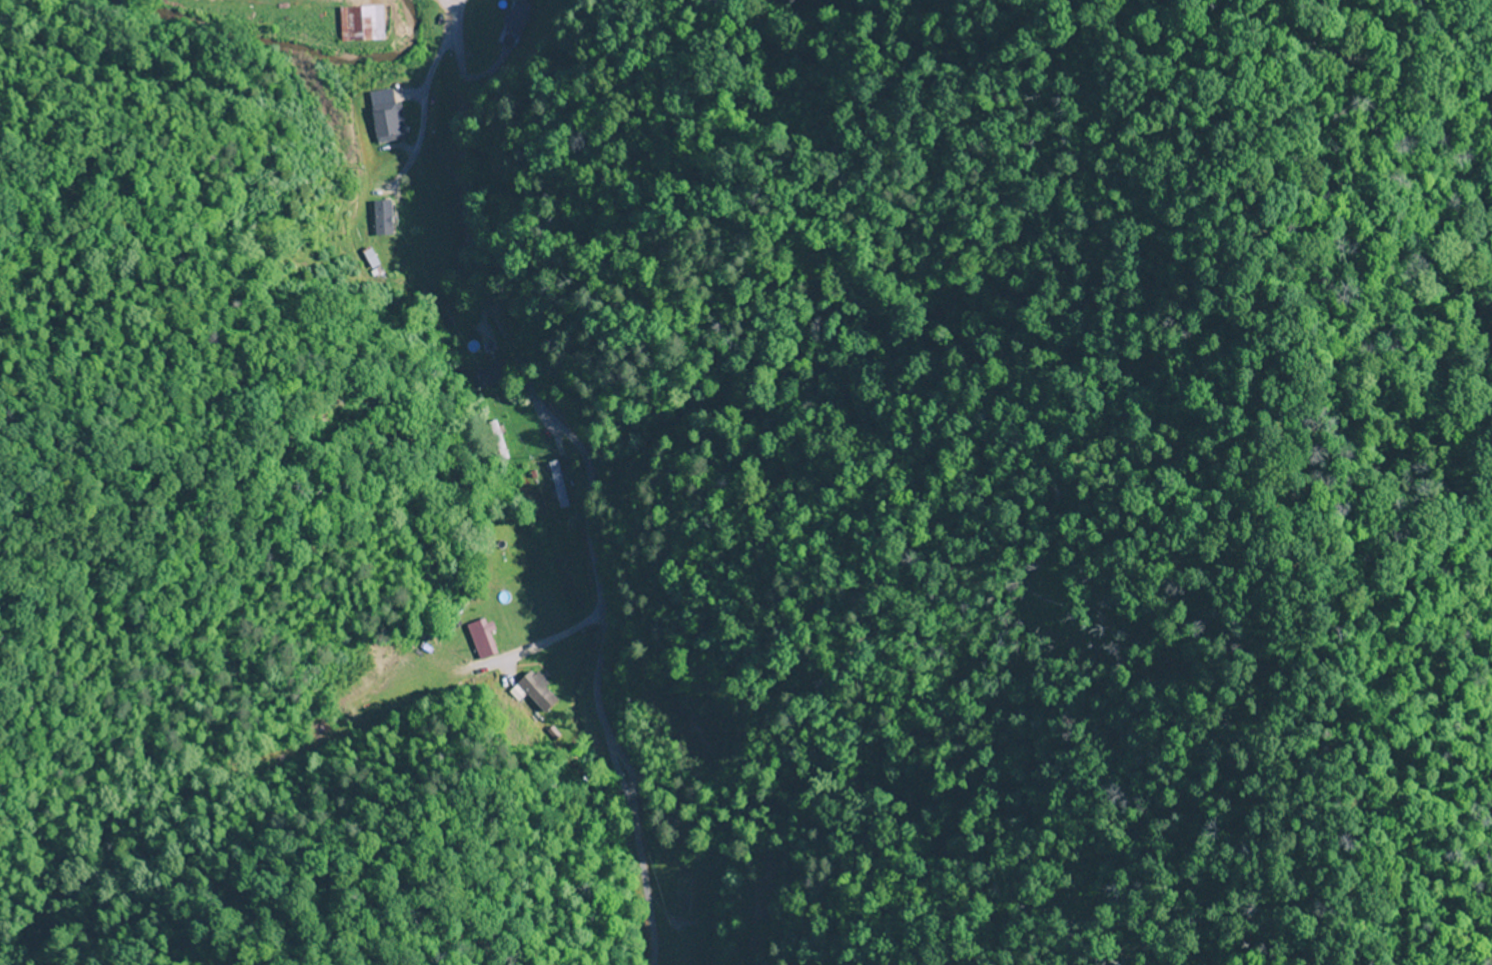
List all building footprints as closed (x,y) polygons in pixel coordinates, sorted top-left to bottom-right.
[(519,39),(531,8),(513,1),(509,12),(506,10),(498,30),(519,39)] [(339,7),(339,42),(381,42),(381,7),(339,7)] [(376,144),(405,139),(398,102),(393,103),(391,90),(367,94),(376,144)] [(559,510),(567,508),(556,462),(548,464),(559,510)] [(477,641),(473,641),(477,659),(494,656),(490,632),(492,631),(489,618),(474,621),(477,641)] [(558,701),(528,671),(513,686),(544,716),(558,701)]
